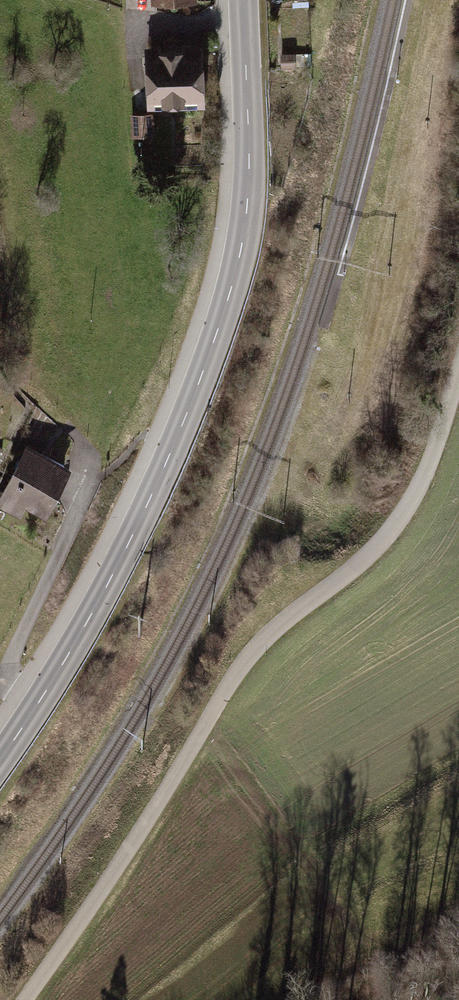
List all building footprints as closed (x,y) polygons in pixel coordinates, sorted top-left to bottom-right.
[(205,105),(201,45),(148,48),(152,108),(205,105)] [(293,53),(281,54),(282,70),(295,68),(293,53)] [(154,115),(132,116),(133,137),(155,136),(154,115)] [(10,363),(3,363),(5,381),(12,381),(10,363)] [(0,495),(0,503),(21,513),(26,503),(46,512),(71,462),(27,440),(0,495)]
